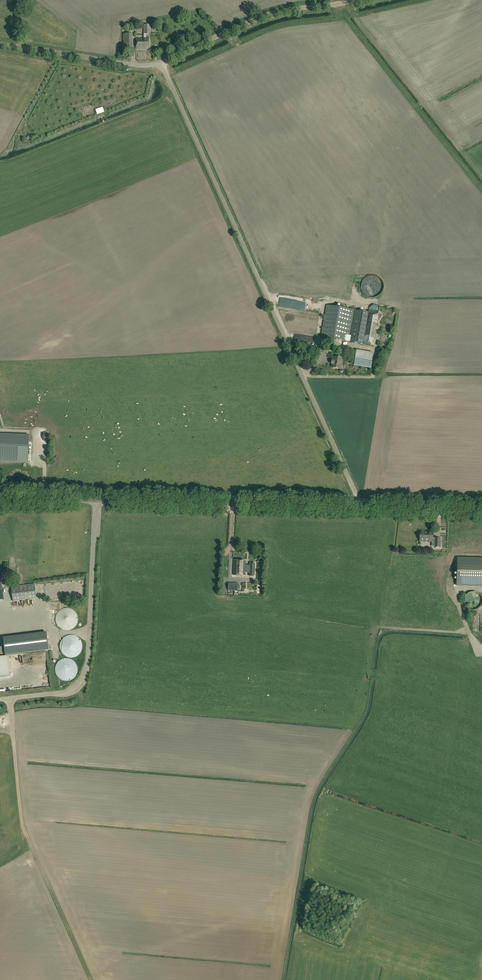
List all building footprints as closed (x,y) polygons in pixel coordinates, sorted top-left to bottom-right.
[(144,39),(136,39),(136,49),(149,49),(149,38),(146,38),(146,34),(150,34),(150,25),(144,25),(144,39)] [(123,34),(123,47),(133,47),(133,34),(123,34)] [(352,310),(330,306),(327,306),(321,337),(346,342),(352,310)] [(363,344),(369,313),(355,310),(350,342),(363,344)] [(369,310),(369,313),(363,344),(375,346),(378,326),(376,326),(379,312),(369,310)] [(373,354),(357,351),(354,366),(371,368),(373,354)] [(343,360),(343,359),(333,357),(333,362),(332,368),(341,370),(342,364),(341,363),(342,360),(343,360)] [(28,463),(29,435),(0,434),(0,462),(28,463)] [(440,547),(440,538),(433,538),(433,532),(420,532),(420,541),(435,541),(435,547),(440,547)] [(458,559),(457,585),(481,586),(481,560),(458,559)] [(246,567),(246,560),(234,560),(234,575),(246,575),(246,571),(250,571),(250,575),(255,575),(255,563),(250,563),(250,567),(246,567)] [(13,601),(37,598),(35,585),(11,587),(13,601)] [(481,602),(481,600),(481,599),(481,597),(480,595),(479,595),(479,594),(477,593),(475,592),(473,592),(471,592),(469,593),(468,594),(467,595),(466,596),(465,598),(464,600),(464,601),(465,603),(465,604),(466,606),(467,607),(469,609),(471,609),(472,610),(474,610),(476,609),(478,609),(479,607),(480,607),(480,606),(481,604),(481,602)] [(76,613),(75,611),(74,611),(73,610),(72,609),(71,609),(69,608),(68,608),(67,608),(65,608),(64,608),(63,609),(62,609),(60,610),(59,611),(59,612),(58,613),(57,614),(57,616),(56,617),(56,618),(56,620),(56,621),(57,622),(57,623),(58,625),(59,626),(60,627),(61,628),(62,628),(63,629),(64,629),(65,630),(67,630),(68,630),(70,630),(71,629),(72,629),(73,628),(74,627),(75,626),(76,625),(77,624),(77,623),(78,621),(78,620),(78,619),(78,617),(78,616),(77,615),(77,614),(76,613)] [(80,640),(79,639),(78,638),(77,637),(76,636),(75,636),(73,635),(72,635),(71,635),(69,635),(68,636),(67,636),(65,637),(64,637),(63,638),(62,639),(62,640),(61,641),(61,643),(60,644),(60,645),(60,647),(60,648),(61,649),(61,651),(62,652),(63,653),(63,654),(64,655),(66,655),(67,656),(68,657),(69,657),(71,657),(72,657),(73,657),(75,656),(76,656),(77,655),(78,654),(79,653),(80,652),(81,651),(81,650),(82,649),(82,647),(82,646),(82,645),(82,643),(81,642),(81,641),(80,640)] [(0,655),(0,675),(10,675),(9,654),(0,655)] [(75,663),(74,662),(73,661),(72,661),(71,660),(70,659),(68,659),(67,659),(66,659),(64,659),(63,659),(62,660),(61,660),(59,661),(58,662),(58,663),(57,664),(56,665),(56,666),(55,668),(55,669),(55,670),(55,672),(56,673),(56,674),(57,676),(58,677),(58,678),(60,679),(61,679),(62,680),(63,680),(64,681),(66,681),(67,681),(68,680),(70,680),(71,680),(72,679),(73,678),(74,677),(75,676),(76,675),(76,674),(77,672),(77,671),(77,670),(77,668),(77,667),(76,666),(76,665),(75,663)]
